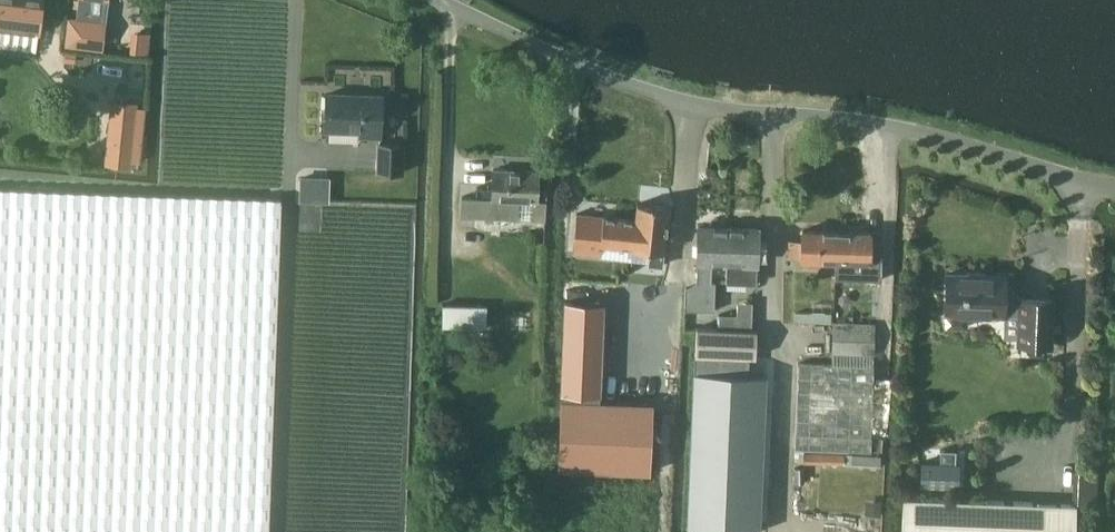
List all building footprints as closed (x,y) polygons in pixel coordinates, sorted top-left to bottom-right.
[(43,0),(0,0),(0,46),(36,50),(43,0)] [(109,0),(80,0),(79,7),(78,7),(74,32),(103,36),(106,11),(107,11),(109,0)] [(127,60),(126,73),(145,75),(146,62),(127,60)] [(382,136),(382,134),(382,96),(329,96),(329,130),(365,130),(365,136),(377,136),(382,136)] [(111,102),(105,162),(129,165),(129,159),(139,160),(144,110),(134,109),(134,104),(111,102)] [(404,142),(377,141),(377,170),(377,172),(377,174),(403,174),(404,142)] [(301,200),(331,201),(332,172),(302,171),(301,200)] [(540,190),(540,188),(540,172),(494,171),(494,190),(478,189),(478,199),(464,199),(464,219),(521,220),(521,205),(535,206),(535,220),(548,220),(548,190),(540,190)] [(282,199),(0,187),(0,531),(268,531),(282,199)] [(637,222),(635,248),(649,249),(647,265),(663,266),(664,248),(666,248),(669,208),(638,205),(637,222)] [(577,217),(574,251),(600,254),(600,245),(635,248),(637,222),(577,217)] [(729,261),(730,228),(699,227),(698,262),(699,262),(699,282),(688,287),(687,309),(717,310),(718,281),(713,281),(714,261),(729,261)] [(730,228),(729,261),(747,261),(747,283),(758,281),(758,263),(759,263),(760,228),(730,228)] [(803,260),(837,261),(838,230),(804,230),(803,241),(790,240),(790,254),(803,255),(803,260)] [(838,230),(837,261),(870,261),(871,256),(883,256),(883,243),(871,243),(871,231),(838,230)] [(1050,344),(1052,300),(1020,298),(1020,300),(1015,299),(1015,294),(1009,286),(1004,286),(1005,275),(985,274),(985,272),(967,271),(967,274),(947,273),(946,312),(950,312),(950,314),(963,314),(963,312),(1003,314),(1003,310),(1019,311),(1018,342),(1050,344)] [(721,324),(754,323),(754,297),(738,297),(738,310),(720,311),(721,324)] [(565,302),(561,395),(599,397),(603,304),(565,302)] [(487,328),(488,304),(442,304),(442,327),(487,328)] [(871,452),(871,445),(872,412),(872,410),(874,355),(875,355),(875,323),(832,322),(832,313),(797,312),(796,321),(831,322),(831,353),(831,364),(798,363),(794,460),(880,465),(880,455),(804,452),(804,449),(871,452)] [(696,327),(687,528),(759,531),(766,375),(748,374),(749,356),(755,356),(756,330),(696,327)] [(651,404),(599,401),(560,399),(557,472),(648,476),(651,404)] [(940,449),(940,462),(920,461),(920,485),(958,486),(959,463),(955,462),(956,450),(940,449)] [(797,483),(795,509),(807,510),(813,511),(814,491),(809,490),(809,484),(803,484),(804,469),(794,468),(793,480),(793,483),(797,483)] [(1025,501),(902,495),(901,531),(1073,531),(1074,503),(1025,501)] [(881,515),(881,507),(865,507),(865,515),(881,515)]
